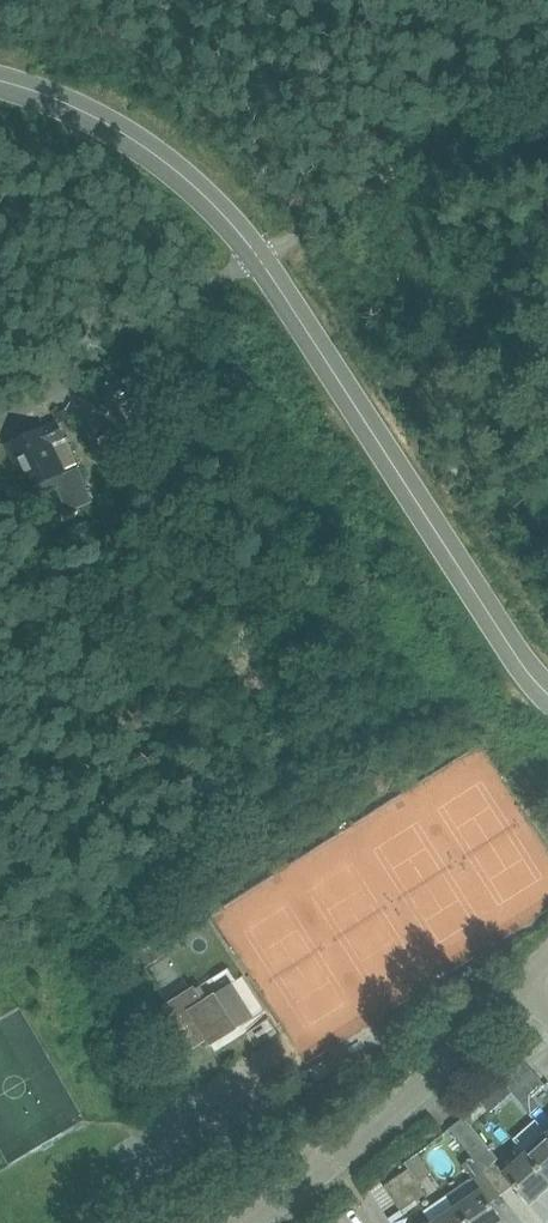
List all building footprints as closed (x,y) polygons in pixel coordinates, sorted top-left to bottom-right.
[(66,410),(56,415),(60,424),(70,419),(66,410)] [(8,446),(19,468),(29,490),(64,473),(51,446),(65,439),(58,423),(8,446)] [(93,503),(79,469),(58,477),(63,488),(58,490),(67,514),(93,503)] [(165,1007),(180,1030),(193,1050),(207,1041),(211,1047),(237,1030),(215,995),(204,1003),(195,989),(165,1007)] [(331,1074),(324,1063),(310,1072),(317,1083),(331,1074)] [(539,1108),(531,1099),(545,1087),(536,1076),(513,1096),(531,1116),(539,1108)] [(533,1118),(510,1139),(521,1152),(545,1131),(533,1118)] [(473,1159),(503,1195),(514,1187),(530,1205),(547,1189),(547,1178),(527,1155),(505,1175),(496,1163),(498,1161),(464,1119),(450,1130),(473,1159)] [(547,1178),(547,1137),(547,1136),(527,1155),(547,1178)] [(384,1188),(392,1200),(417,1183),(419,1185),(432,1175),(419,1155),(405,1165),(409,1171),(384,1188)] [(467,1222),(502,1222),(490,1205),(503,1195),(473,1159),(464,1167),(473,1180),(449,1197),(458,1210),(467,1222)] [(392,1200),(400,1211),(401,1213),(402,1212),(426,1196),(419,1185),(417,1183),(392,1200)] [(458,1210),(438,1222),(467,1222),(458,1210)]
